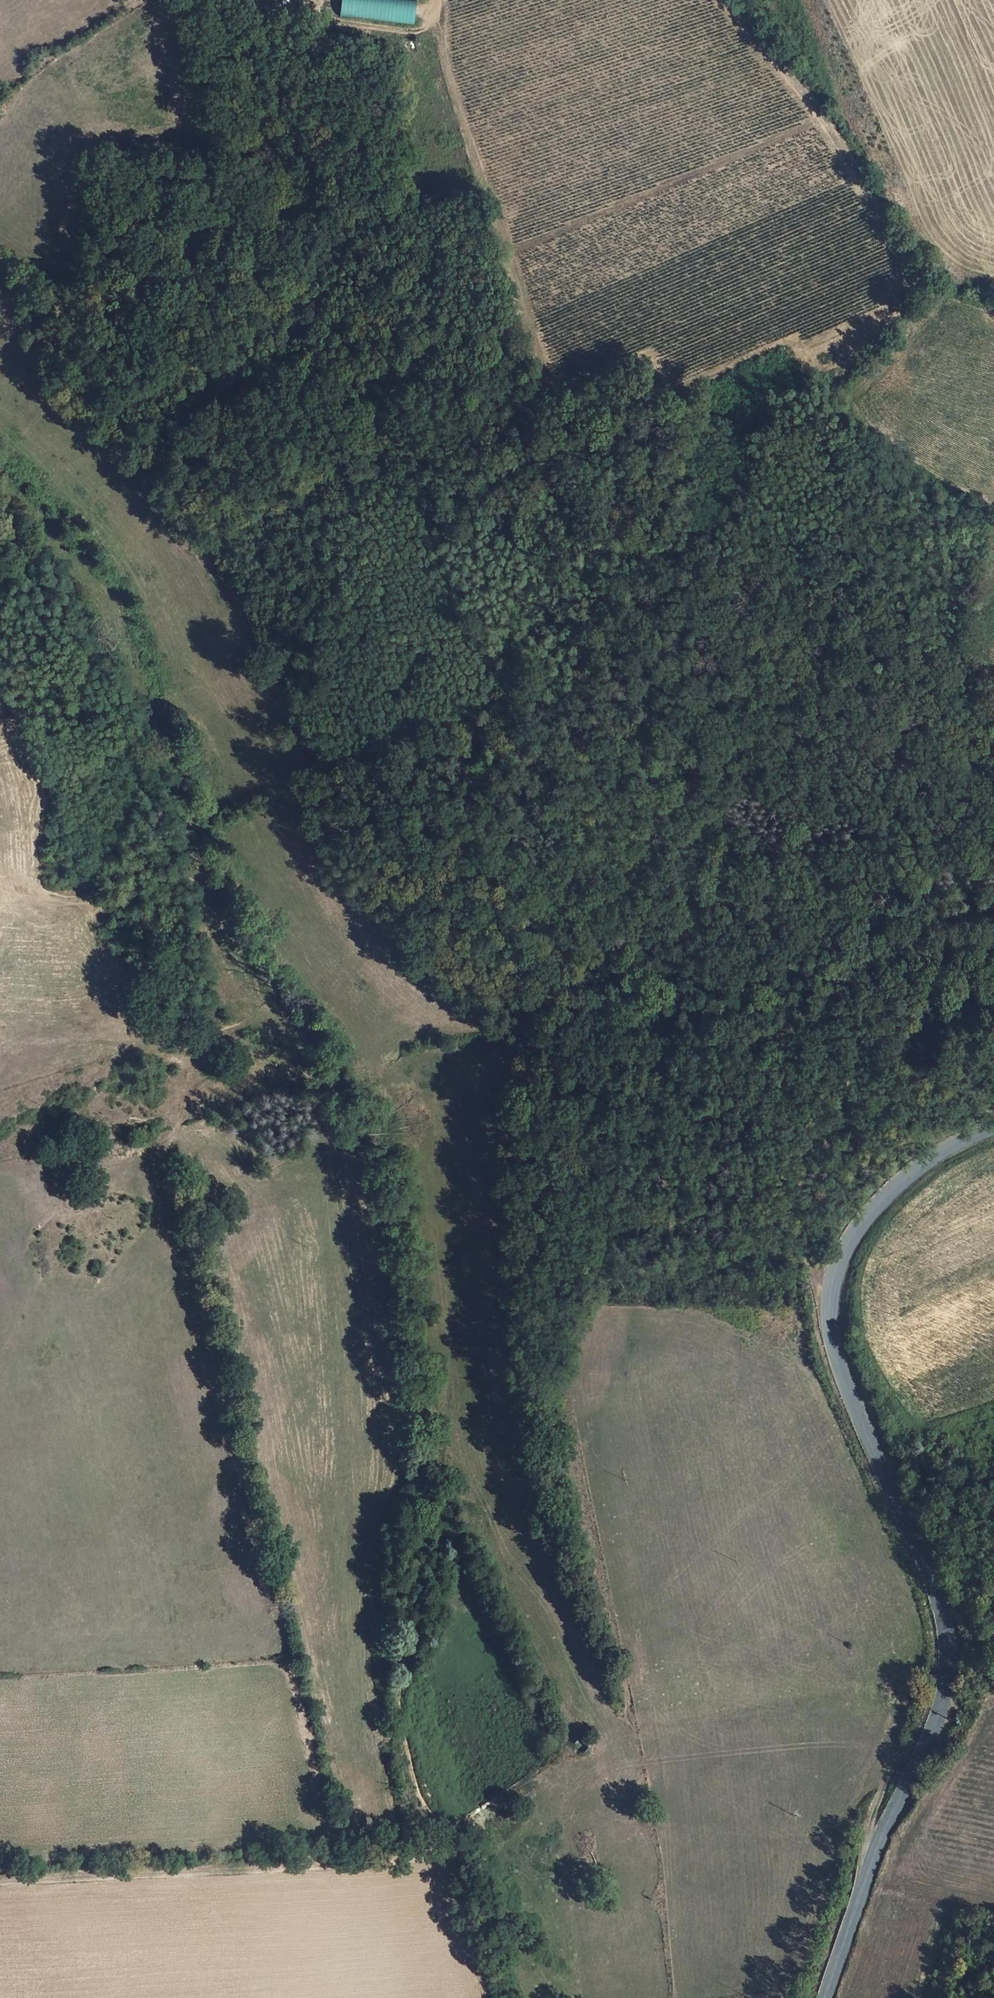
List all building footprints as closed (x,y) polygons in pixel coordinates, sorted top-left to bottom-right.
[(339,17),(414,24),(417,0),(416,0),(341,0),(339,17)] [(575,1744),(585,1753),(594,1743),(584,1734),(575,1744)] [(858,1852),(857,1841),(849,1840),(849,1851),(858,1852)]
